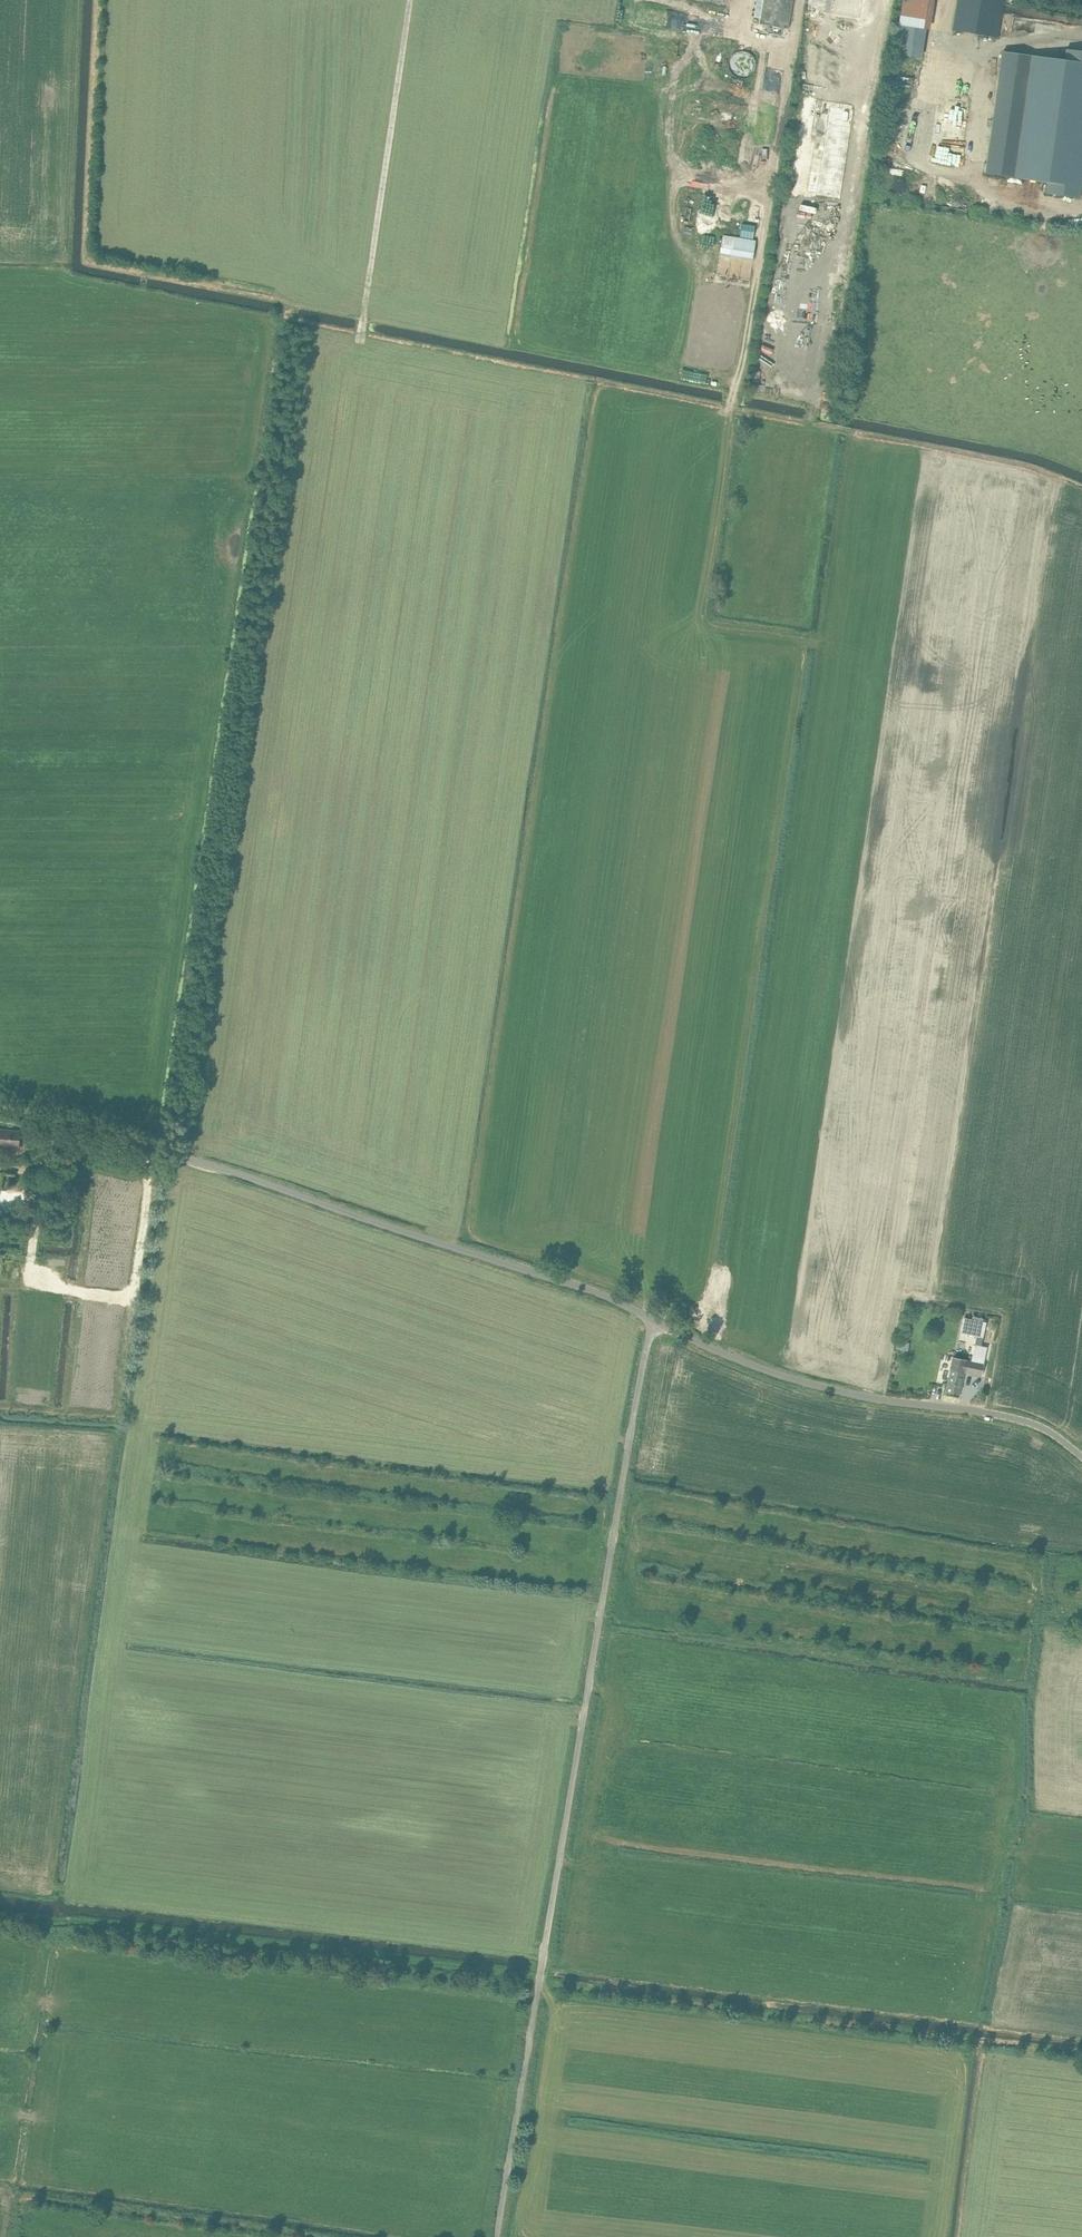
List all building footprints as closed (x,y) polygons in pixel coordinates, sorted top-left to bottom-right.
[(754,18),(760,19),(759,24),(787,29),(792,0),(757,0),(754,18)] [(935,0),(902,0),(898,25),(929,30),(935,0)] [(953,29),(998,37),(1004,0),(958,0),(953,29)] [(657,11),(655,23),(663,24),(680,26),(680,25),(694,27),(694,23),(700,24),(701,17),(657,11)] [(1067,49),(1066,59),(1003,52),(989,175),(1049,182),(1048,194),(1081,198),(1081,51),(1067,49)] [(755,260),(758,240),(724,235),(721,255),(755,260)] [(19,1142),(20,1131),(0,1129),(0,1147),(19,1149),(19,1142)] [(30,1225),(31,1215),(19,1214),(18,1224),(30,1225)] [(967,1340),(988,1345),(992,1326),(980,1324),(978,1332),(970,1330),(967,1340)] [(898,1336),(895,1349),(902,1350),(903,1344),(910,1345),(911,1338),(898,1336)] [(953,1358),(945,1394),(958,1397),(963,1373),(981,1377),(984,1365),(987,1348),(975,1346),(971,1362),(953,1358)]
